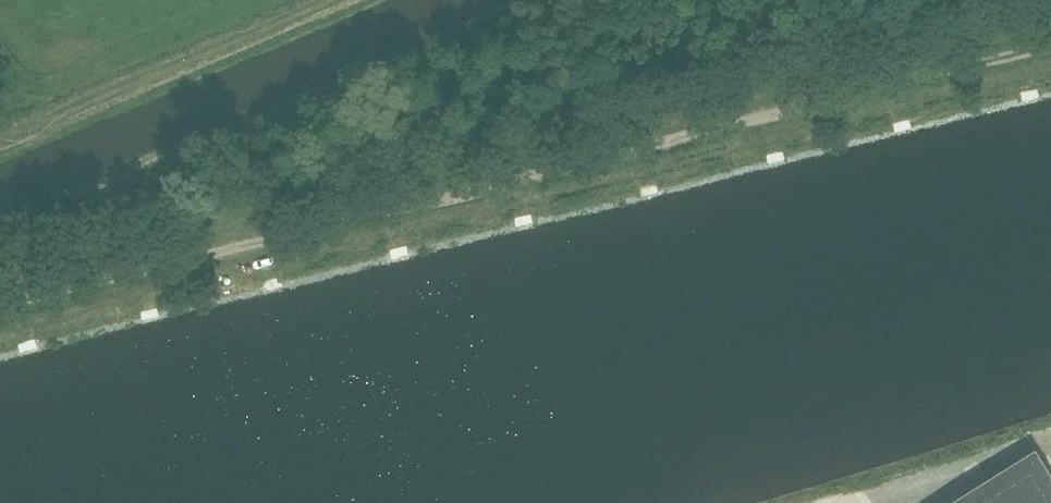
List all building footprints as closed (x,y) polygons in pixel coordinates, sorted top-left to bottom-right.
[(1037,454),(1003,475),(999,478),(958,502),(1050,502),(1050,476),(1037,454)]
